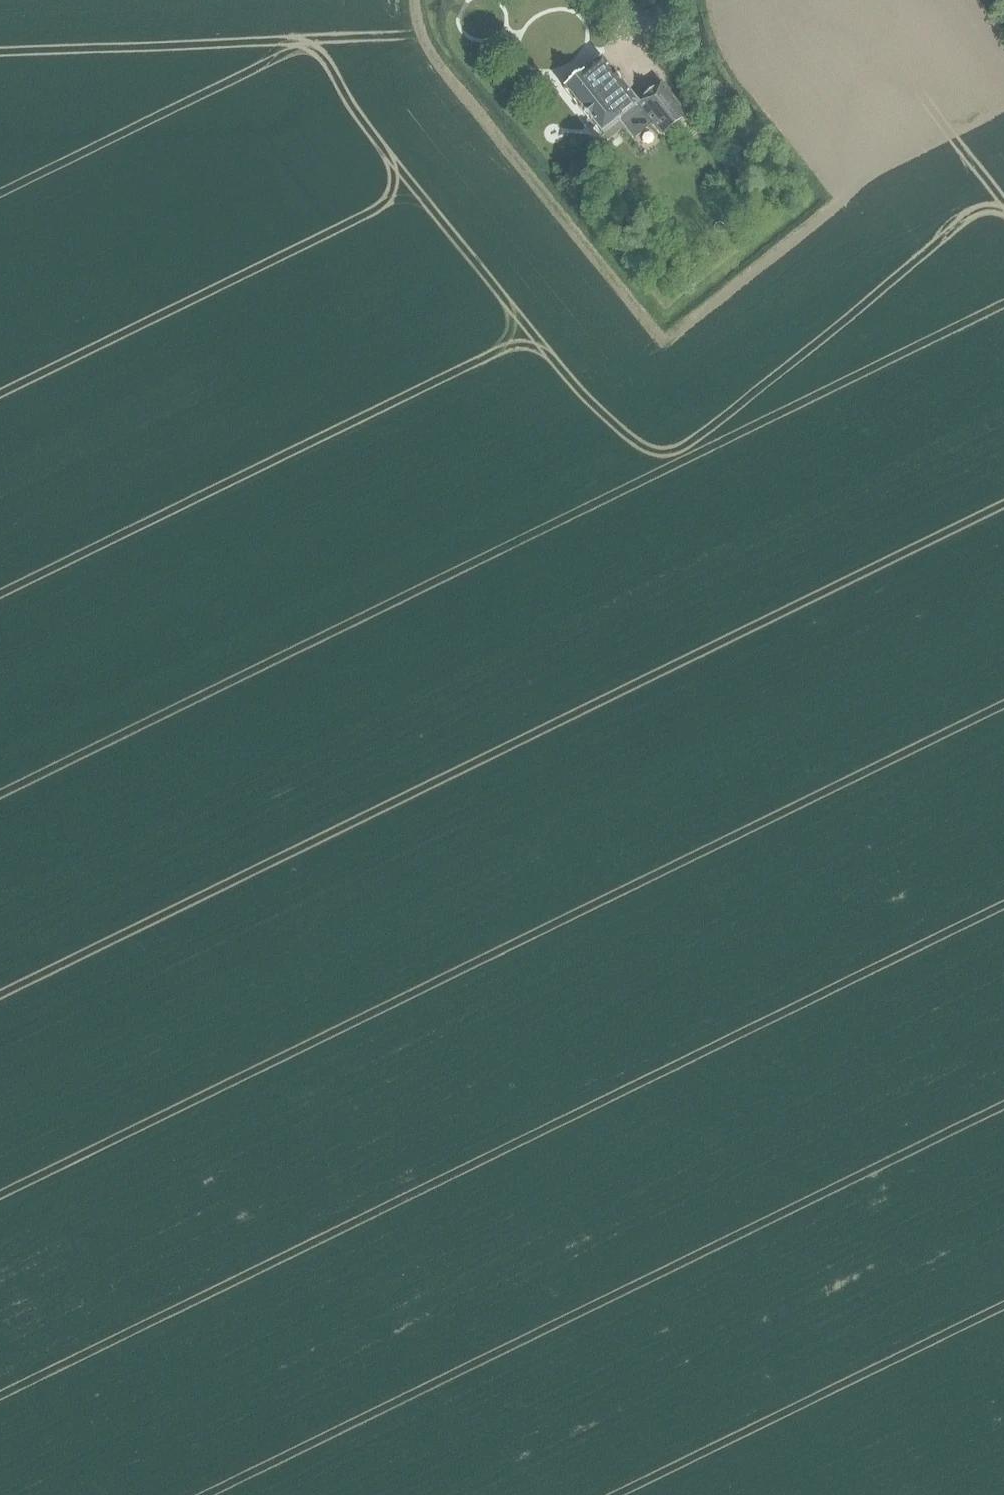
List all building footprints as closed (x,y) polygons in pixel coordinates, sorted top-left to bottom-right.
[(581,74),(564,88),(601,134),(617,121),(623,128),(632,140),(651,124),(661,136),(668,130),(683,118),(686,116),(660,84),(636,104),(601,60),(583,76),(581,74)]
